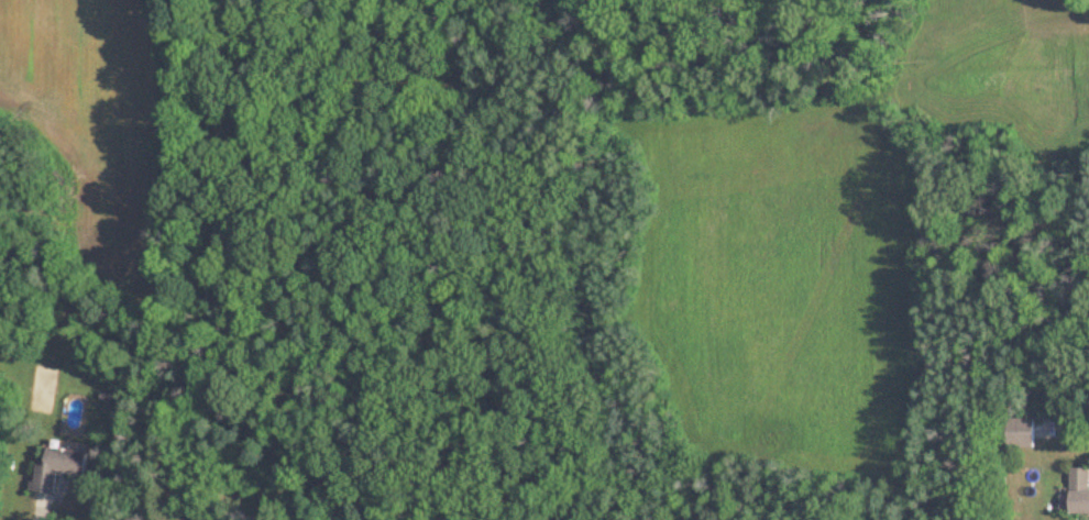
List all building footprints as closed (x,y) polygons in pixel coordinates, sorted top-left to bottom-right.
[(1035,417),(1009,417),(1009,446),(1035,446),(1035,417)] [(56,493),(59,472),(86,476),(89,448),(50,443),(47,465),(38,464),(34,490),(56,493)] [(1071,467),(1071,512),(1088,512),(1088,467),(1071,467)]
